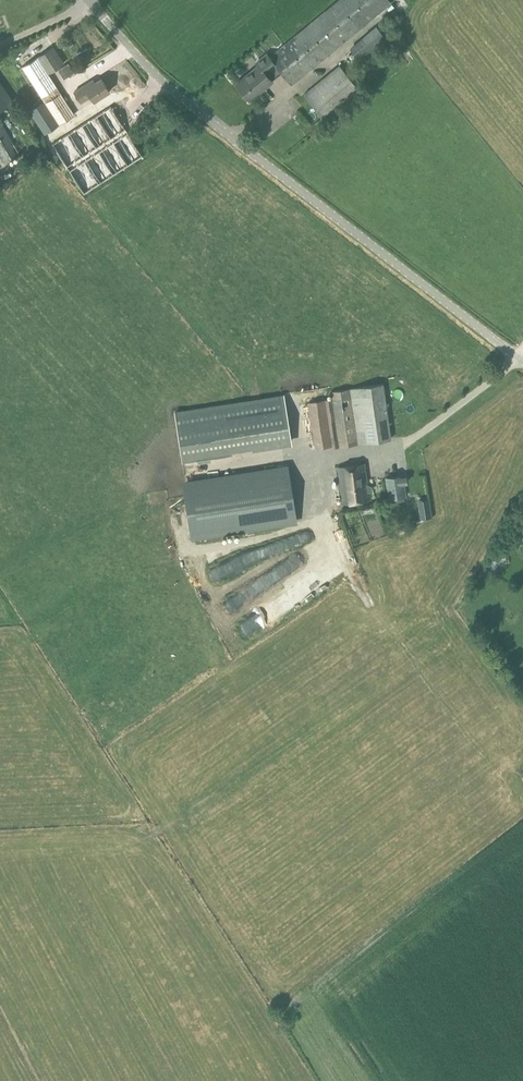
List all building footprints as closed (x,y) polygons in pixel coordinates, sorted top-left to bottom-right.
[(236,83),(250,100),(273,81),(272,80),(279,74),(290,87),(390,4),(387,0),(338,0),(269,56),(266,53),(254,62),(257,66),(236,83)] [(376,26),(362,37),(372,49),(386,38),(376,26)] [(65,63),(54,46),(39,56),(49,73),(65,63)] [(128,75),(138,79),(143,66),(134,62),(128,75)] [(339,65),(304,95),(327,123),(363,95),(339,65)] [(90,81),(74,91),(81,102),(91,96),(94,101),(109,91),(101,78),(92,84),(90,81)] [(14,101),(0,82),(0,111),(14,101)] [(49,136),(82,187),(141,149),(109,98),(49,136)] [(59,125),(44,102),(31,110),(45,132),(46,133),(59,125)] [(0,119),(0,157),(3,162),(20,152),(0,119)] [(331,398),(307,401),(314,448),(392,439),(383,382),(331,389),(331,398)] [(288,441),(281,398),(251,402),(258,445),(288,441)] [(365,463),(338,467),(343,503),(371,499),(365,463)] [(286,464),(182,480),(191,538),(295,521),(286,464)] [(403,475),(385,478),(388,498),(406,496),(403,475)] [(403,525),(412,523),(409,509),(399,511),(403,525)] [(258,607),(223,628),(229,638),(264,618),(258,607)]
